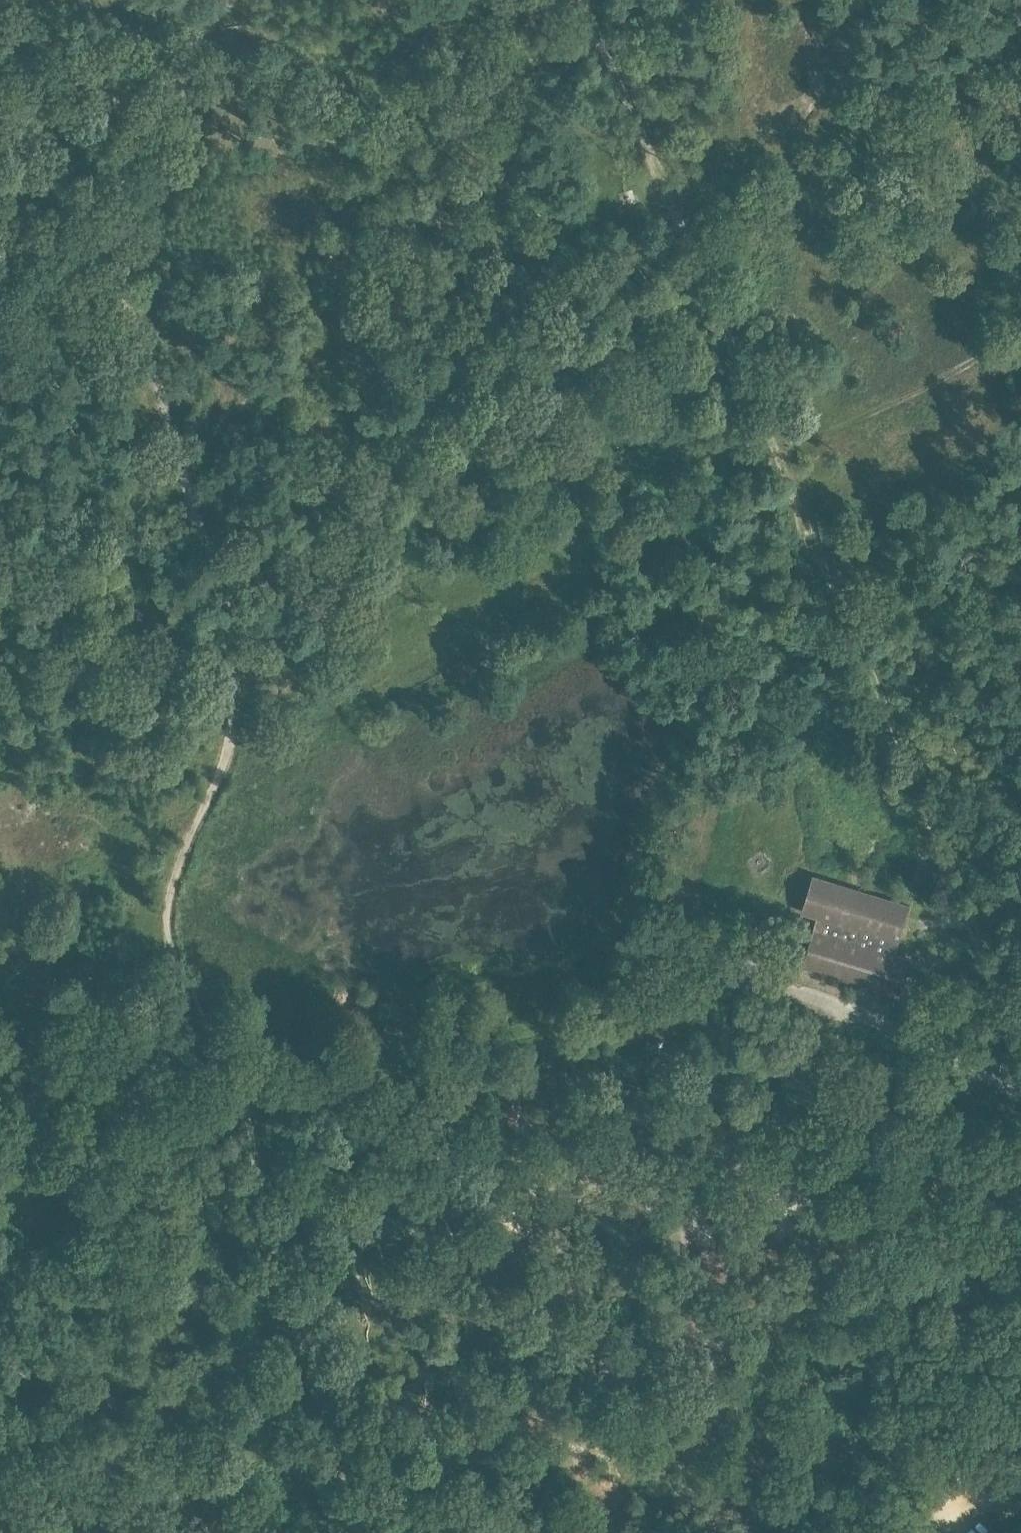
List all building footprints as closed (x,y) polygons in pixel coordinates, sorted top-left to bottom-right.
[(927,880),(926,840),(914,840),(915,880),(927,880)] [(736,1028),(745,1027),(743,1009),(734,1010),(736,1028)]
